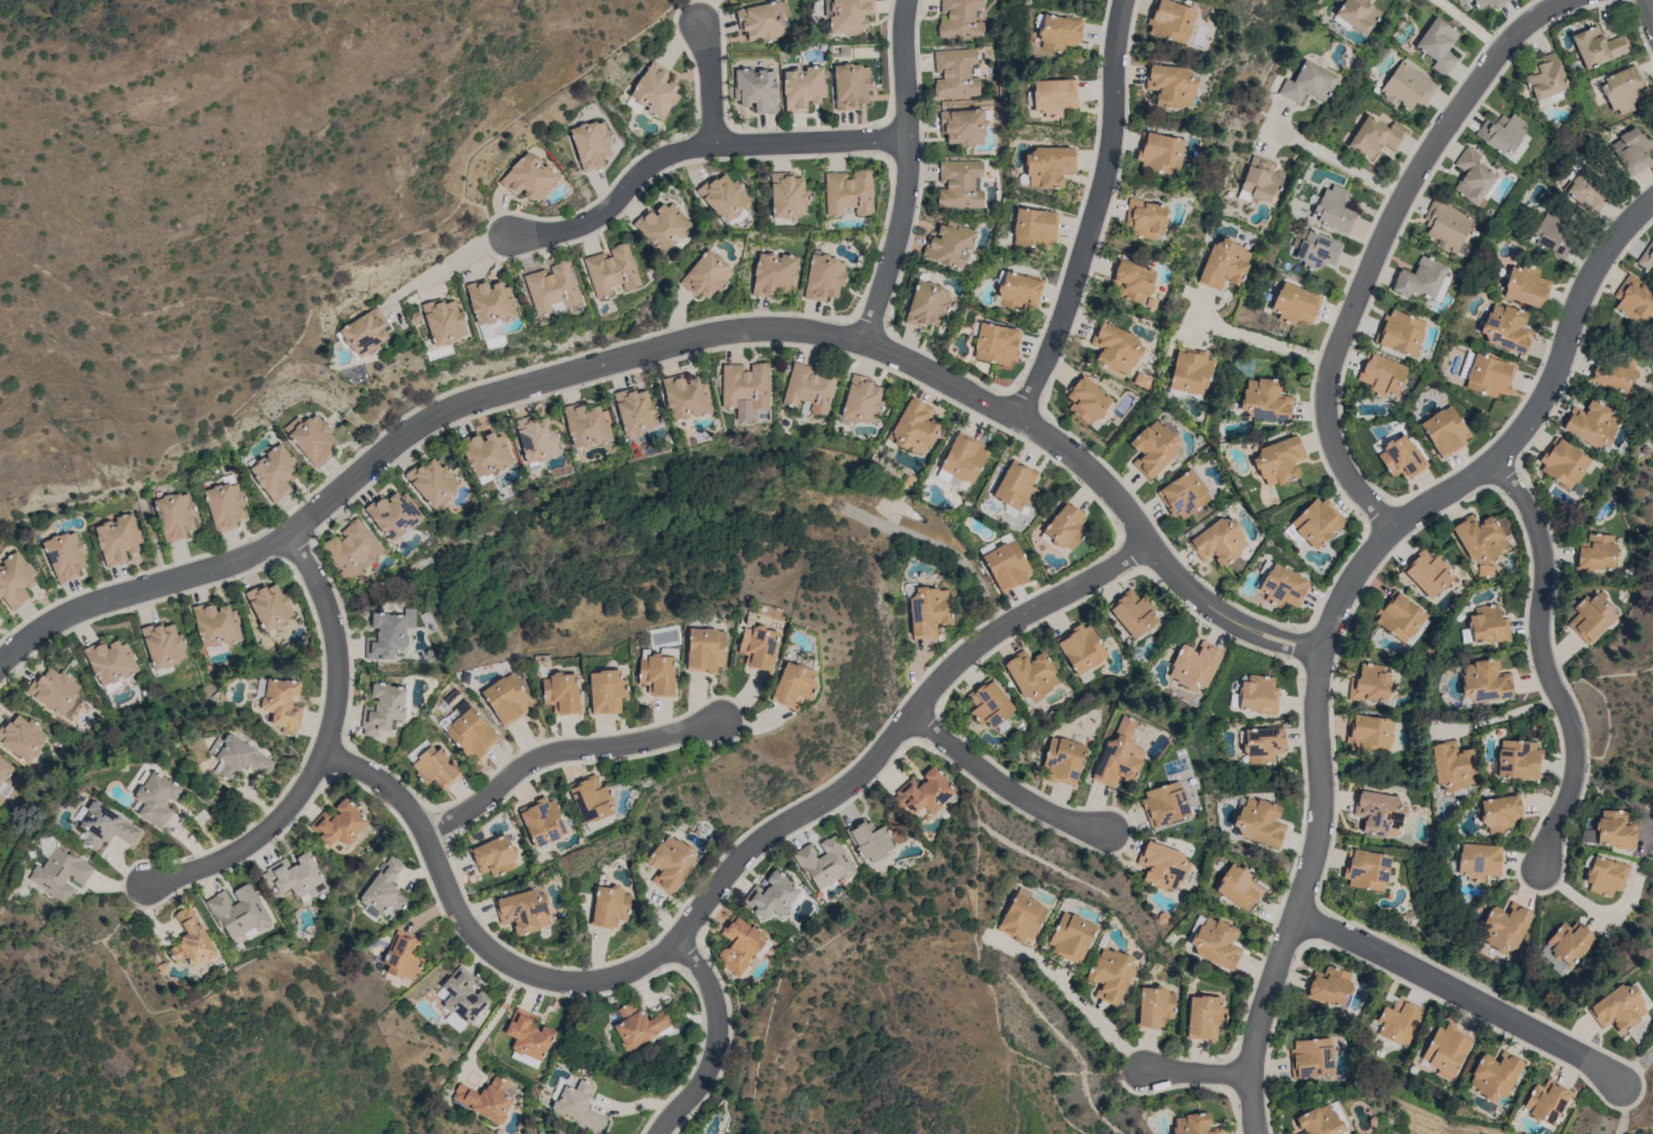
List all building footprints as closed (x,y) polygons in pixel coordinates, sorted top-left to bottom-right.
[(786,0),(787,10),(788,10),(789,17),(783,18),(785,28),(782,28),(784,35),(775,38),(776,40),(762,43),(761,39),(748,41),(746,30),(743,31),(743,30),(739,31),(735,10),(786,0)] [(831,1),(831,0),(874,0),(875,14),(863,14),(863,19),(867,19),(867,29),(859,29),(860,35),(847,35),(847,33),(829,33),(828,16),(833,16),(833,11),(830,11),(830,1),(831,1)] [(940,13),(941,0),(984,0),(983,8),(976,8),(975,22),(984,22),(984,32),(982,32),(982,39),(965,38),(965,39),(956,39),(956,38),(938,37),(938,33),(937,33),(938,25),(939,25),(940,19),(948,20),(948,13),(940,13)] [(1145,23),(1154,0),(1167,0),(1195,10),(1186,37),(1185,37),(1182,44),(1147,32),(1150,25),(1145,23)] [(1335,13),(1344,0),(1366,0),(1374,6),(1373,7),(1380,12),(1373,23),(1374,23),(1365,35),(1351,25),(1348,30),(1333,19),(1336,14),(1335,13)] [(1473,1),(1474,0),(1509,0),(1497,9),(1493,4),(1489,8),(1487,4),(1479,10),(1475,3),(1473,1)] [(1064,18),(1064,16),(1083,20),(1080,32),(1082,32),(1080,43),(1077,42),(1075,48),(1067,45),(1064,54),(1040,49),(1042,41),(1038,40),(1039,37),(1038,33),(1039,29),(1041,27),(1044,13),(1064,18)] [(1436,16),(1448,24),(1447,24),(1459,33),(1447,50),(1458,58),(1446,76),(1431,67),(1436,61),(1415,45),(1436,16)] [(1624,33),(1631,49),(1585,69),(1570,35),(1584,29),(1584,30),(1596,24),(1600,33),(1602,33),(1606,41),(1624,33)] [(977,49),(978,64),(970,64),(970,78),(980,78),(980,88),(979,88),(979,94),(962,95),(962,96),(951,98),(951,96),(935,98),(933,86),(936,86),(935,79),(943,79),(942,72),(936,72),(935,61),(933,61),(933,51),(977,49)] [(1567,86),(1554,91),(1555,93),(1535,101),(1531,90),(1528,91),(1523,79),(1524,78),(1524,76),(1529,74),(1530,76),(1532,75),(1528,62),(1553,52),(1567,86)] [(1338,76),(1331,89),(1330,89),(1324,101),(1315,96),(1315,98),(1305,93),(1299,104),(1278,93),(1286,78),(1293,82),(1305,59),(1338,76)] [(635,86),(634,86),(641,75),(642,75),(652,60),(671,72),(664,82),(667,83),(670,81),(677,86),(674,92),(680,95),(672,106),(671,105),(662,121),(646,111),(649,108),(644,104),(643,106),(635,102),(636,101),(629,96),(635,86)] [(1439,85),(1426,104),(1421,102),(1420,104),(1416,102),(1408,112),(1402,108),(1404,105),(1401,104),(1401,101),(1399,99),(1396,104),(1397,105),(1396,106),(1384,98),(1386,95),(1379,91),(1401,60),(1439,85)] [(834,65),(844,65),(844,63),(853,63),(853,64),(861,64),(861,67),(868,67),(869,75),(871,75),(871,90),(868,90),(868,102),(857,103),(857,106),(857,109),(835,110),(834,65)] [(1196,76),(1195,88),(1194,86),(1193,98),(1191,98),(1190,106),(1180,105),(1178,109),(1153,106),(1155,93),(1157,93),(1159,90),(1144,89),(1146,65),(1150,65),(1150,64),(1187,68),(1187,71),(1192,75),(1196,76)] [(1625,68),(1634,64),(1642,82),(1641,83),(1642,85),(1634,89),(1636,96),(1637,100),(1632,102),(1635,109),(1631,111),(1631,110),(1620,114),(1618,109),(1612,111),(1609,102),(1608,102),(1604,94),(1603,94),(1600,86),(1600,85),(1599,81),(1604,79),(1603,78),(1625,68)] [(784,72),(792,71),(792,69),(802,69),(802,71),(806,71),(805,67),(824,67),(824,83),(826,83),(826,96),(820,96),(822,103),(812,103),(812,101),(807,101),(807,108),(806,108),(807,112),(785,113),(784,72)] [(775,81),(777,81),(777,94),(776,94),(776,113),(754,113),(754,102),(751,102),(751,106),(741,106),(739,100),(734,100),(734,86),(735,86),(735,69),(753,69),(753,73),(758,73),(757,70),(763,70),(763,71),(775,71),(775,81)] [(1075,79),(1077,109),(1062,109),(1062,116),(1044,118),(1043,112),(1033,113),(1032,90),(1034,90),(1033,81),(1075,79)] [(973,144),(973,147),(960,147),(960,144),(947,144),(947,133),(940,133),(940,119),(949,119),(949,111),(983,110),(983,119),(986,121),(986,125),(984,126),(986,136),(983,136),(983,144),(973,144)] [(1496,123),(1501,114),(1508,119),(1512,113),(1524,122),(1520,127),(1524,131),(1519,139),(1520,139),(1514,146),(1516,146),(1510,154),(1504,151),(1501,155),(1482,142),(1483,141),(1475,134),(1484,119),(1488,121),(1490,119),(1496,123)] [(1367,114),(1389,129),(1392,122),(1407,131),(1394,150),(1384,143),(1378,153),(1376,152),(1371,160),(1360,152),(1359,153),(1347,145),(1367,114)] [(579,124),(584,122),(586,123),(595,120),(596,123),(603,121),(605,130),(609,129),(613,142),(608,144),(612,156),(601,160),(603,165),(583,172),(569,130),(579,126),(579,124)] [(1631,176),(1615,154),(1616,153),(1611,145),(1620,139),(1619,136),(1625,131),(1626,132),(1634,126),(1641,134),(1644,132),(1652,144),(1651,145),(1651,146),(1646,150),(1649,153),(1644,156),(1650,164),(1631,176)] [(1176,175),(1140,167),(1141,162),(1135,161),(1137,151),(1139,151),(1142,131),(1159,134),(1159,135),(1183,140),(1176,175)] [(1476,206),(1459,194),(1460,192),(1453,187),(1458,181),(1457,181),(1463,172),(1452,164),(1467,144),(1481,154),(1476,161),(1481,165),(1480,166),(1488,171),(1488,170),(1497,176),(1476,206)] [(1027,165),(1024,165),(1026,154),(1030,154),(1030,152),(1034,150),(1034,146),(1077,149),(1075,172),(1062,172),(1061,177),(1063,177),(1063,186),(1061,186),(1061,188),(1039,187),(1039,185),(1028,185),(1028,182),(1027,182),(1026,182),(1024,183),(1023,183),(1022,183),(1020,181),(1020,180),(1019,180),(1019,175),(1020,175),(1020,173),(1024,172),(1027,173),(1027,165)] [(512,168),(511,167),(522,157),(529,152),(534,157),(535,156),(542,163),(542,164),(544,166),(547,164),(559,176),(548,188),(549,190),(539,200),(535,196),(530,201),(523,193),(526,191),(523,188),(518,194),(518,193),(514,196),(506,187),(499,182),(512,168)] [(1279,181),(1282,182),(1276,195),(1272,194),(1268,203),(1257,198),(1257,200),(1249,197),(1248,202),(1237,197),(1247,168),(1253,154),(1267,160),(1275,163),(1272,171),(1275,173),(1274,177),(1279,178),(1279,181)] [(982,161),(982,176),(975,176),(975,191),(983,191),(983,202),(982,202),(982,207),(938,206),(938,193),(939,193),(939,188),(947,188),(947,182),(940,182),(940,171),(939,171),(939,161),(982,161)] [(1588,163),(1603,176),(1599,182),(1613,193),(1594,215),(1586,207),(1585,208),(1565,191),(1573,183),(1571,182),(1588,163)] [(825,173),(847,172),(847,180),(853,178),(853,172),(857,171),(857,170),(868,168),(868,170),(870,170),(871,187),(873,187),(873,196),(871,196),(873,215),(857,216),(857,214),(844,215),(843,207),(841,207),(841,216),(826,216),(825,173)] [(771,173),(792,172),(792,175),(793,175),(793,177),(804,177),(805,191),(809,191),(809,205),(807,205),(807,214),(799,214),(799,216),(790,216),(789,218),(783,219),(782,217),(772,217),(771,173)] [(695,191),(711,176),(715,181),(724,173),(732,182),(735,180),(745,191),(744,192),(749,198),(744,204),(746,206),(743,208),(746,211),(746,214),(737,222),(734,222),(729,225),(727,226),(725,224),(695,191)] [(1347,234),(1317,221),(1317,219),(1310,217),(1316,204),(1317,205),(1325,187),(1329,190),(1333,183),(1347,190),(1344,196),(1350,200),(1346,210),(1356,214),(1347,234)] [(1127,197),(1144,200),(1144,202),(1165,205),(1164,217),(1165,221),(1165,225),(1163,226),(1162,234),(1155,233),(1155,239),(1130,236),(1132,226),(1124,225),(1127,197)] [(1473,218),(1457,253),(1450,248),(1448,253),(1435,246),(1436,244),(1437,244),(1439,239),(1437,238),(1430,239),(1424,237),(1429,227),(1425,225),(1427,221),(1422,218),(1432,197),(1473,218)] [(646,208),(655,216),(657,213),(655,211),(662,203),(666,207),(671,203),(681,212),(680,214),(692,225),(680,238),(677,236),(674,239),(675,241),(670,247),(669,246),(663,253),(632,224),(646,208)] [(1058,213),(1054,242),(1050,242),(1049,248),(1013,244),(1014,236),(1012,236),(1013,233),(1012,233),(1013,224),(1014,224),(1016,207),(1058,213)] [(1567,235),(1573,239),(1565,255),(1567,256),(1564,260),(1535,244),(1535,243),(1529,239),(1535,227),(1537,227),(1541,219),(1542,221),(1547,213),(1551,215),(1554,208),(1569,216),(1565,223),(1571,226),(1567,235)] [(928,235),(939,238),(940,235),(937,234),(939,224),(945,225),(947,219),(959,223),(958,226),(977,231),(971,248),(968,247),(967,252),(968,253),(966,262),(965,260),(961,268),(921,256),(928,235)] [(1303,239),(1304,241),(1309,229),(1343,244),(1334,265),(1326,262),(1324,265),(1320,264),(1318,269),(1317,268),(1315,272),(1302,266),(1304,262),(1295,257),(1303,239)] [(1213,244),(1215,244),(1221,243),(1223,237),(1234,242),(1233,243),(1243,247),(1242,249),(1249,253),(1246,263),(1248,264),(1239,287),(1227,283),(1228,279),(1225,278),(1220,290),(1197,282),(1213,244)] [(1635,262),(1652,237),(1652,274),(1635,262)] [(583,258),(604,251),(606,258),(612,257),(609,249),(612,248),(612,247),(615,246),(615,245),(622,243),(623,243),(626,242),(632,258),(635,267),(634,267),(640,285),(623,290),(622,287),(621,288),(620,285),(622,284),(622,282),(609,286),(611,295),(596,299),(583,258)] [(707,248),(715,255),(716,254),(722,258),(721,259),(728,265),(726,267),(733,273),(726,279),(728,282),(720,293),(716,289),(707,299),(700,292),(695,296),(678,283),(707,248)] [(814,248),(823,251),(822,254),(828,255),(829,257),(838,258),(838,262),(845,263),(844,272),(846,272),(843,286),(839,286),(837,297),(826,295),(825,302),(803,297),(814,248)] [(755,276),(753,275),(756,262),(757,262),(758,254),(766,255),(767,253),(776,254),(776,256),(780,257),(782,254),(798,257),(796,274),(797,274),(795,288),(789,287),(788,294),(778,292),(778,287),(775,286),(773,298),(751,294),(755,276)] [(1432,299),(1410,289),(1407,297),(1391,289),(1400,268),(1412,274),(1421,255),(1447,266),(1432,299)] [(1136,263),(1135,265),(1155,270),(1155,272),(1162,274),(1159,286),(1156,286),(1154,294),(1155,295),(1152,305),(1142,302),(1142,304),(1126,299),(1126,298),(1116,295),(1119,286),(1110,284),(1118,257),(1136,263)] [(523,276),(532,273),(533,274),(543,269),(545,276),(552,274),(550,266),(553,265),(552,264),(563,259),(563,260),(565,259),(581,303),(567,308),(565,305),(563,306),(562,302),(563,302),(562,299),(549,304),(551,311),(537,317),(523,276)] [(1543,309),(1503,297),(1507,287),(1504,287),(1511,266),(1521,269),(1523,264),(1540,269),(1538,277),(1552,282),(1543,309)] [(1026,277),(1026,275),(1044,280),(1037,307),(1027,305),(1024,313),(998,305),(1001,297),(998,296),(999,294),(997,292),(999,285),(1002,284),(1006,270),(1026,277)] [(1629,273),(1652,290),(1652,306),(1652,307),(1652,308),(1650,315),(1647,314),(1644,319),(1639,316),(1634,323),(1614,308),(1620,300),(1613,296),(1629,273)] [(475,317),(475,318),(470,304),(471,304),(466,285),(486,278),(489,289),(492,288),(491,284),(501,282),(503,287),(509,286),(513,298),(511,299),(517,316),(499,321),(498,318),(493,319),(494,321),(486,325),(486,324),(477,325),(475,317)] [(927,282),(928,280),(933,283),(935,285),(943,287),(942,290),(950,293),(947,300),(950,302),(943,321),(939,319),(937,326),(927,324),(926,326),(926,325),(925,329),(904,323),(907,311),(908,311),(917,279),(927,282)] [(1323,297),(1310,324),(1297,318),(1294,326),(1277,319),(1279,314),(1271,310),(1279,289),(1280,290),(1284,282),(1323,297)] [(421,305),(441,297),(443,304),(453,300),(458,311),(461,310),(467,325),(463,325),(467,334),(459,336),(460,339),(451,341),(450,344),(446,345),(443,344),(435,347),(421,305)] [(1487,343),(1488,340),(1484,334),(1480,333),(1483,321),(1484,323),(1489,311),(1491,313),(1493,304),(1504,307),(1504,305),(1526,311),(1526,313),(1528,314),(1524,324),(1522,324),(1521,327),(1533,331),(1527,354),(1524,353),(1523,354),(1487,343)] [(367,313),(367,311),(377,306),(385,319),(384,319),(387,325),(382,328),(389,337),(378,344),(380,348),(368,356),(367,353),(359,358),(355,351),(353,353),(348,345),(346,345),(344,340),(344,338),(339,330),(367,313)] [(1373,341),(1384,314),(1388,316),(1391,309),(1425,323),(1422,330),(1424,331),(1419,343),(1418,343),(1412,357),(1373,341)] [(1099,320),(1136,337),(1136,339),(1141,341),(1139,346),(1144,347),(1140,358),(1137,357),(1133,366),(1130,365),(1126,374),(1119,370),(1116,372),(1101,366),(1101,365),(1095,362),(1101,348),(1090,343),(1099,320)] [(1021,331),(1018,351),(1016,360),(1010,359),(1009,366),(973,358),(976,347),(975,347),(980,323),(1021,331)] [(1177,346),(1207,354),(1206,359),(1212,360),(1204,395),(1196,394),(1196,395),(1169,388),(1177,346)] [(1606,385),(1605,387),(1588,379),(1600,354),(1609,357),(1612,349),(1636,360),(1633,367),(1636,368),(1635,371),(1636,374),(1634,380),(1631,381),(1625,394),(1606,385)] [(1396,397),(1386,392),(1384,399),(1367,391),(1370,385),(1356,378),(1368,351),(1406,368),(1402,376),(1404,378),(1396,397)] [(1509,386),(1511,386),(1508,396),(1500,394),(1498,399),(1465,387),(1467,380),(1476,354),(1516,367),(1509,386)] [(794,361),(814,367),(813,372),(819,375),(820,367),(838,371),(833,389),(834,389),(831,398),(827,415),(819,412),(817,413),(812,412),(809,409),(810,405),(812,405),(813,402),(809,402),(804,422),(788,418),(790,409),(800,412),(803,400),(799,399),(797,407),(782,402),(794,361)] [(768,380),(768,389),(767,389),(767,407),(761,407),(759,409),(753,408),(751,406),(751,401),(752,401),(752,399),(738,399),(738,407),(722,407),(722,364),(744,364),(744,370),(748,370),(748,364),(754,364),(754,362),(757,362),(767,362),(768,380)] [(682,372),(685,384),(690,382),(688,379),(697,376),(700,384),(705,381),(708,395),(706,396),(712,412),(694,417),(693,413),(688,415),(690,417),(680,419),(680,417),(672,419),(670,410),(669,411),(664,398),(666,397),(661,379),(682,372)] [(1068,407),(1072,401),(1063,395),(1082,372),(1112,398),(1102,410),(1103,412),(1100,418),(1096,418),(1094,420),(1092,418),(1086,423),(1068,407)] [(851,374),(873,379),(871,385),(882,387),(879,399),(884,400),(880,413),(877,412),(875,422),(867,421),(867,423),(858,421),(856,422),(850,421),(849,419),(840,417),(851,374)] [(1283,379),(1282,391),(1278,391),(1278,396),(1293,396),(1290,420),(1249,418),(1249,416),(1245,410),(1242,410),(1238,413),(1225,412),(1226,401),(1241,402),(1241,399),(1243,399),(1244,388),(1246,388),(1247,379),(1258,380),(1258,377),(1283,379)] [(616,405),(613,392),(633,387),(635,392),(646,389),(650,401),(654,400),(657,413),(655,415),(657,423),(651,426),(651,428),(642,431),(642,432),(636,435),(634,433),(625,436),(616,405)] [(1560,426),(1573,405),(1584,412),(1588,408),(1585,407),(1591,397),(1612,410),(1611,412),(1620,418),(1614,426),(1618,427),(1611,437),(1613,438),(1608,447),(1603,445),(1596,446),(1595,448),(1560,426)] [(895,422),(896,423),(910,398),(911,399),(912,398),(915,399),(915,398),(933,408),(927,420),(929,421),(930,419),(941,425),(929,447),(927,446),(921,456),(914,451),(912,452),(904,447),(902,448),(894,443),(894,442),(886,438),(895,422)] [(571,438),(570,438),(567,425),(568,425),(562,406),(583,401),(586,411),(591,410),(590,407),(599,405),(601,411),(606,410),(610,422),(609,422),(613,440),(596,445),(595,440),(591,441),(591,445),(582,447),(581,445),(573,447),(571,438)] [(1442,459),(1419,423),(1442,408),(1443,409),(1450,405),(1470,435),(1463,439),(1467,443),(1442,459)] [(322,420),(324,419),(333,429),(329,432),(337,442),(329,449),(331,451),(330,451),(333,454),(317,468),(288,435),(295,428),(295,426),(299,422),(302,422),(308,417),(310,419),(316,413),(322,420)] [(514,420),(537,413),(538,419),(548,417),(551,428),(555,427),(560,441),(557,442),(559,451),(552,453),(553,456),(543,458),(543,461),(538,462),(537,460),(527,463),(514,420)] [(1151,477),(1147,479),(1132,462),(1142,452),(1140,450),(1137,452),(1129,442),(1146,426),(1149,427),(1155,420),(1162,427),(1163,425),(1171,432),(1172,431),(1180,439),(1176,442),(1176,449),(1178,450),(1151,477)] [(939,468),(951,445),(950,445),(958,430),(984,443),(982,448),(989,451),(972,483),(965,480),(963,481),(961,480),(939,468)] [(498,471),(496,468),(491,470),(492,472),(484,476),(483,474),(476,478),(472,470),(471,471),(465,458),(466,457),(458,440),(477,431),(482,441),(486,439),(483,436),(492,431),(496,438),(501,435),(508,447),(506,448),(513,463),(498,471)] [(1416,450),(1417,449),(1428,464),(1409,478),(1408,476),(1405,478),(1399,471),(1391,477),(1377,454),(1384,450),(1381,448),(1385,446),(1386,442),(1389,439),(1394,440),(1404,433),(1416,450)] [(1258,448),(1295,435),(1295,436),(1297,435),(1305,458),(1293,462),(1295,467),(1297,466),(1300,474),(1298,476),(1299,477),(1278,484),(1277,482),(1267,487),(1264,478),(1262,478),(1258,468),(1256,469),(1252,459),(1256,457),(1259,450),(1258,448)] [(1540,470),(1543,464),(1538,460),(1543,451),(1544,452),(1555,436),(1591,460),(1582,472),(1583,473),(1577,482),(1577,481),(1575,482),(1574,482),(1569,489),(1540,470)] [(256,463),(255,462),(263,456),(265,458),(268,456),(266,452),(280,442),(290,457),(293,456),(300,467),(295,470),(299,474),(290,481),(288,478),(285,480),(292,490),(274,502),(263,488),(262,488),(254,477),(255,476),(249,468),(256,463)] [(440,467),(445,464),(453,474),(451,477),(457,483),(451,489),(453,491),(446,497),(447,499),(441,503),(440,501),(432,508),(422,496),(422,497),(404,474),(421,459),(426,463),(432,458),(440,467)] [(1013,458),(1038,472),(1031,486),(1038,490),(1029,504),(1024,502),(1019,511),(999,500),(1000,499),(992,494),(1013,458)] [(1216,492),(1211,497),(1212,498),(1182,519),(1177,513),(1173,517),(1156,492),(1196,463),(1216,492)] [(213,488),(213,486),(218,484),(221,484),(224,483),(222,478),(221,478),(220,477),(232,472),(235,482),(237,482),(239,491),(243,490),(247,504),(242,505),(246,518),(235,521),(237,527),(216,533),(203,490),(213,488)] [(414,502),(412,503),(424,517),(410,528),(408,525),(404,529),(406,531),(399,537),(398,535),(390,541),(385,533),(384,534),(375,523),(376,523),(364,509),(380,494),(388,503),(390,500),(388,498),(396,491),(400,496),(405,492),(414,502)] [(162,498),(163,496),(169,493),(171,494),(180,492),(181,494),(187,492),(190,501),(192,500),(196,514),(192,515),(195,528),(184,531),(186,537),(165,542),(153,500),(162,498)] [(1316,497),(1320,502),(1325,498),(1333,504),(1331,505),(1345,520),(1315,549),(1305,538),(1304,539),(1297,544),(1284,531),(1290,523),(1316,497)] [(1054,515),(1053,514),(1065,500),(1079,510),(1083,513),(1082,515),(1085,519),(1081,524),(1078,521),(1075,523),(1078,524),(1079,523),(1086,531),(1071,551),(1070,550),(1064,558),(1039,537),(1043,532),(1042,531),(1054,515)] [(106,566),(101,549),(100,549),(96,537),(98,537),(94,527),(103,524),(102,522),(111,520),(112,522),(116,521),(115,517),(132,512),(136,529),(140,529),(143,542),(136,543),(139,550),(129,552),(127,549),(124,550),(127,561),(106,566)] [(1472,561),(1450,527),(1472,512),(1479,524),(1482,522),(1481,520),(1489,514),(1491,518),(1492,517),(1503,535),(1501,537),(1507,545),(1498,550),(1500,552),(1491,558),(1492,560),(1483,565),(1480,562),(1473,560),(1472,561)] [(1186,542),(1220,517),(1221,519),(1228,520),(1233,517),(1239,525),(1237,527),(1244,535),(1242,537),(1247,544),(1239,551),(1241,552),(1223,565),(1222,564),(1220,566),(1214,559),(1216,556),(1214,553),(1202,562),(1186,542)] [(385,550),(375,559),(375,560),(365,569),(363,566),(363,571),(357,575),(356,575),(350,580),(348,579),(346,581),(338,573),(341,570),(338,565),(337,566),(331,561),(333,560),(320,546),(323,544),(328,539),(329,540),(335,535),(340,541),(345,537),(340,531),(356,518),(385,550)] [(410,538),(407,533),(408,530),(410,528),(415,528),(417,530),(417,535),(415,538),(410,538)] [(51,539),(52,537),(57,534),(59,535),(68,531),(68,534),(75,531),(79,540),(81,539),(86,552),(82,554),(86,565),(78,570),(79,572),(78,572),(79,575),(59,583),(42,542),(51,539)] [(1613,535),(1613,543),(1615,543),(1615,546),(1619,548),(1619,554),(1615,556),(1614,570),(1594,569),(1594,572),(1574,571),(1575,546),(1578,546),(1579,542),(1588,542),(1588,533),(1613,535)] [(996,549),(994,548),(1003,543),(1004,544),(1006,542),(1007,544),(1014,540),(1031,571),(1026,573),(1029,580),(1020,584),(1019,583),(1002,593),(981,555),(996,549)] [(1400,569),(1421,548),(1432,559),(1438,553),(1450,565),(1446,570),(1453,578),(1438,593),(1437,592),(1430,599),(1400,569)] [(1,595),(0,596),(0,565),(1,566),(4,564),(2,561),(17,550),(27,564),(29,562),(37,573),(32,576),(37,582),(29,589),(25,585),(23,588),(30,597),(13,611),(1,595)] [(1307,580),(1306,581),(1309,583),(1296,607),(1284,600),(1279,607),(1264,599),(1266,594),(1257,589),(1268,569),(1269,570),(1274,562),(1307,580)] [(1494,566),(1494,576),(1478,575),(1478,565),(1494,566)] [(282,594),(286,592),(293,604),(290,605),(295,614),(288,617),(288,620),(280,624),(282,625),(274,630),(274,627),(265,632),(244,593),(264,583),(266,589),(276,583),(282,594)] [(916,586),(927,585),(927,589),(937,588),(938,590),(947,590),(948,600),(950,600),(952,622),(951,622),(951,623),(940,624),(940,622),(936,623),(937,636),(914,638),(912,635),(909,597),(911,597),(916,593),(916,586)] [(1106,607),(1130,588),(1140,600),(1145,594),(1156,607),(1152,612),(1159,619),(1141,634),(1141,633),(1133,638),(1106,607)] [(1394,589),(1427,615),(1418,627),(1418,629),(1410,637),(1409,636),(1404,644),(1375,621),(1379,615),(1376,612),(1394,589)] [(1586,645),(1567,623),(1578,613),(1572,607),(1585,595),(1589,599),(1596,591),(1613,609),(1612,610),(1618,615),(1586,645)] [(201,638),(200,638),(196,625),(197,625),(192,606),(213,601),(216,612),(220,611),(218,607),(228,604),(229,611),(236,609),(244,640),(225,644),(224,641),(220,642),(221,644),(212,646),(212,645),(203,647),(201,638)] [(1498,603),(1500,619),(1507,617),(1510,640),(1494,642),(1493,640),(1473,643),(1471,630),(1468,629),(1467,624),(1469,621),(1468,615),(1475,614),(1473,606),(1498,603)] [(366,636),(376,636),(377,631),(378,631),(378,627),(371,627),(373,613),(388,613),(388,614),(405,614),(405,634),(407,634),(407,645),(405,645),(405,647),(395,647),(395,660),(365,658),(366,636)] [(140,629),(161,621),(162,627),(173,623),(176,635),(182,633),(186,647),(183,647),(186,656),(180,658),(181,662),(172,664),(171,666),(165,668),(163,667),(154,671),(140,629)] [(1072,629),(1071,627),(1080,622),(1083,627),(1089,624),(1108,655),(1101,660),(1101,661),(1078,675),(1055,638),(1072,629)] [(744,627),(752,630),(753,626),(755,626),(758,624),(765,626),(767,629),(778,632),(774,652),(775,653),(771,672),(758,668),(758,670),(744,665),(746,655),(738,653),(738,652),(737,652),(744,627)] [(723,667),(717,666),(716,674),(706,673),(706,672),(686,671),(688,627),(705,629),(705,627),(714,629),(717,630),(717,631),(725,631),(723,667)] [(132,653),(130,655),(139,670),(124,678),(122,675),(118,677),(119,680),(118,680),(121,685),(108,693),(103,686),(99,678),(98,680),(90,667),(92,666),(82,651),(101,640),(106,648),(111,646),(109,644),(118,638),(121,645),(125,642),(132,653)] [(1195,693),(1185,688),(1185,686),(1176,682),(1177,680),(1169,675),(1173,666),(1171,665),(1181,645),(1182,645),(1183,643),(1193,648),(1192,651),(1195,652),(1202,640),(1224,651),(1206,687),(1204,686),(1197,688),(1195,693)] [(1003,661),(1023,648),(1030,661),(1034,658),(1033,656),(1042,652),(1043,654),(1045,653),(1055,672),(1054,673),(1059,682),(1051,687),(1052,689),(1042,695),(1043,697),(1034,702),(1032,697),(1027,697),(1026,696),(1023,697),(1003,661)] [(673,677),(675,677),(674,697),(651,695),(651,693),(646,693),(647,685),(637,684),(640,657),(647,658),(647,655),(651,655),(653,653),(660,653),(661,656),(674,656),(673,677)] [(1462,697),(1461,686),(1463,685),(1461,675),(1463,675),(1462,665),(1472,664),(1472,662),(1494,657),(1494,660),(1497,660),(1499,668),(1497,668),(1497,674),(1510,672),(1514,696),(1473,703),(1473,699),(1468,696),(1462,697)] [(786,661),(796,665),(796,664),(816,672),(812,682),(817,684),(810,701),(803,697),(797,712),(771,699),(786,661)] [(1350,677),(1359,677),(1360,663),(1384,665),(1384,673),(1390,674),(1389,680),(1391,682),(1390,687),(1388,688),(1386,701),(1365,698),(1365,702),(1348,699),(1350,677)] [(38,673),(43,676),(50,667),(59,674),(62,670),(75,678),(74,681),(81,686),(75,692),(79,694),(73,702),(74,703),(70,708),(68,708),(62,716),(37,697),(35,698),(25,691),(38,673)] [(589,673),(599,672),(599,671),(620,670),(621,680),(626,680),(627,697),(620,697),(621,713),(592,714),(589,673)] [(494,683),(493,682),(501,677),(504,676),(504,677),(512,672),(532,703),(526,707),(529,711),(504,727),(481,692),(494,683)] [(578,694),(580,694),(581,713),(568,714),(569,714),(558,715),(558,713),(553,713),(552,704),(543,705),(542,678),(550,678),(550,675),(553,675),(555,672),(561,672),(564,674),(576,673),(578,694)] [(1274,677),(1273,687),(1279,687),(1276,715),(1259,714),(1259,711),(1238,708),(1239,696),(1237,694),(1238,688),(1241,687),(1241,681),(1247,682),(1248,674),(1274,677)] [(970,712),(976,707),(967,695),(989,676),(1014,708),(1008,714),(1009,716),(992,729),(986,721),(980,725),(970,712)] [(267,678),(285,681),(285,680),(300,682),(300,684),(299,695),(298,695),(298,696),(292,695),(292,699),(293,699),(292,705),(303,706),(299,728),(296,728),(295,735),(282,733),(283,726),(271,724),(273,712),(263,711),(263,708),(261,707),(262,697),(264,697),(267,678)] [(404,707),(406,707),(405,718),(402,717),(401,719),(391,718),(389,731),(378,729),(377,736),(363,735),(364,728),(360,727),(364,705),(375,706),(375,701),(377,702),(377,697),(371,696),(371,695),(370,695),(371,684),(373,684),(374,682),(388,684),(388,685),(406,687),(404,707)] [(497,735),(496,735),(498,737),(484,750),(486,752),(478,758),(473,754),(469,758),(443,731),(451,723),(459,716),(470,706),(497,735)] [(28,764),(0,741),(0,727),(7,718),(11,723),(18,714),(28,722),(31,717),(42,727),(40,729),(48,735),(42,742),(44,743),(38,749),(39,752),(35,756),(33,756),(28,764)] [(1349,714),(1367,716),(1366,716),(1391,719),(1388,747),(1386,747),(1386,755),(1349,752),(1350,744),(1346,743),(1349,714)] [(1106,740),(1111,742),(1122,715),(1136,721),(1129,740),(1136,744),(1135,747),(1144,750),(1143,753),(1144,753),(1141,760),(1142,760),(1134,781),(1132,780),(1131,784),(1122,779),(1123,777),(1119,775),(1113,788),(1091,779),(1106,740)] [(1265,728),(1265,726),(1284,725),(1285,738),(1286,748),(1283,748),(1283,753),(1275,753),(1275,763),(1249,764),(1249,756),(1246,756),(1246,753),(1244,752),(1243,745),(1245,743),(1245,729),(1265,728)] [(216,756),(208,750),(217,737),(223,740),(227,734),(229,735),(231,734),(275,763),(273,766),(268,773),(267,772),(265,775),(247,764),(244,769),(242,767),(238,773),(237,772),(231,781),(218,774),(225,764),(215,757),(216,756)] [(1055,780),(1055,783),(1045,779),(1048,769),(1042,768),(1051,736),(1059,738),(1059,737),(1061,738),(1062,737),(1071,740),(1085,745),(1074,786),(1055,780)] [(1430,743),(1455,739),(1457,753),(1460,753),(1460,749),(1471,748),(1471,752),(1472,750),(1476,773),(1473,773),(1475,784),(1466,785),(1466,787),(1456,789),(1456,790),(1445,793),(1445,787),(1439,784),(1437,784),(1430,743)] [(1535,742),(1535,749),(1542,749),(1541,759),(1540,759),(1539,779),(1497,776),(1498,760),(1497,760),(1498,750),(1499,748),(1500,748),(1500,739),(1535,742)] [(416,774),(418,773),(411,765),(419,759),(417,757),(430,745),(436,752),(441,747),(462,773),(442,790),(432,778),(425,785),(416,774)] [(1,778),(0,780),(0,753),(2,755),(1,757),(14,767),(4,781),(1,778)] [(940,804),(941,806),(933,814),(932,811),(930,813),(924,805),(915,814),(906,805),(901,809),(891,799),(897,794),(895,793),(911,777),(918,786),(922,781),(924,783),(927,780),(922,776),(924,775),(924,774),(931,766),(932,767),(933,766),(943,777),(942,778),(955,790),(940,804)] [(167,779),(169,778),(182,787),(181,789),(175,798),(174,799),(169,796),(166,799),(167,800),(164,805),(173,810),(161,829),(137,814),(144,804),(135,798),(136,796),(134,794),(141,785),(143,786),(153,770),(167,779)] [(568,785),(594,774),(601,788),(608,785),(615,800),(610,803),(614,813),(594,821),(593,819),(584,824),(568,785)] [(1178,780),(1181,788),(1182,788),(1191,815),(1155,827),(1154,826),(1150,827),(1144,810),(1143,810),(1141,800),(1146,798),(1144,791),(1178,780)] [(1407,806),(1405,817),(1402,816),(1400,827),(1398,826),(1397,836),(1387,834),(1386,836),(1361,832),(1364,820),(1366,820),(1366,817),(1353,815),(1357,790),(1398,797),(1397,800),(1401,805),(1407,806)] [(1500,797),(1499,794),(1519,790),(1522,815),(1520,815),(1521,820),(1513,821),(1514,830),(1489,835),(1488,826),(1484,827),(1483,825),(1480,823),(1480,816),(1482,814),(1479,800),(1500,797)] [(568,831),(560,836),(561,837),(558,838),(559,838),(551,842),(550,841),(535,848),(518,809),(537,800),(535,800),(545,796),(549,803),(554,800),(568,831)] [(325,810),(333,818),(336,814),(337,815),(339,813),(335,807),(345,797),(357,808),(356,809),(368,821),(355,835),(357,837),(349,845),(348,844),(346,845),(338,838),(330,846),(320,837),(308,827),(325,810)] [(1233,826),(1236,815),(1238,816),(1242,805),(1244,806),(1247,797),(1257,801),(1258,798),(1282,807),(1277,818),(1274,817),(1273,820),(1287,826),(1278,849),(1239,835),(1241,834),(1237,827),(1233,826)] [(112,834),(109,838),(108,837),(104,841),(102,841),(98,849),(96,848),(94,850),(82,841),(89,831),(79,825),(89,810),(86,809),(92,800),(94,801),(95,800),(141,831),(134,842),(133,841),(131,846),(112,834)] [(1616,848),(1616,846),(1596,845),(1598,831),(1594,828),(1594,823),(1596,820),(1598,818),(1601,818),(1601,810),(1625,810),(1625,811),(1628,813),(1628,820),(1636,820),(1635,848),(1616,848)] [(855,848),(858,846),(853,838),(850,839),(845,829),(864,818),(867,823),(870,820),(876,830),(885,825),(891,837),(889,839),(894,847),(886,851),(887,854),(873,862),(868,856),(863,860),(855,848)] [(486,840),(487,842),(506,834),(511,846),(514,846),(518,852),(516,855),(517,858),(513,859),(517,867),(492,878),(489,870),(480,875),(469,848),(486,840)] [(673,892),(672,892),(670,895),(651,880),(660,869),(656,867),(655,869),(646,862),(647,860),(647,859),(660,841),(662,844),(669,835),(676,840),(677,839),(686,846),(687,844),(696,850),(693,855),(694,861),(696,862),(673,892)] [(857,871),(850,876),(850,877),(844,881),(840,876),(830,882),(831,882),(819,890),(812,877),(808,879),(793,854),(810,842),(819,858),(826,854),(819,842),(827,838),(827,839),(834,836),(857,871)] [(1144,839),(1184,852),(1183,856),(1186,861),(1191,862),(1186,874),(1184,874),(1182,882),(1178,881),(1176,891),(1166,888),(1165,889),(1144,882),(1144,881),(1142,881),(1146,870),(1149,871),(1150,867),(1136,862),(1144,839)] [(1502,847),(1499,876),(1484,875),(1484,882),(1467,881),(1468,876),(1457,875),(1459,851),(1460,851),(1460,842),(1502,847)] [(28,878),(32,871),(37,865),(42,868),(47,861),(45,861),(55,846),(69,855),(70,851),(94,868),(82,886),(72,879),(73,877),(70,875),(64,882),(74,889),(69,897),(69,896),(63,902),(28,878)] [(1348,849),(1390,856),(1386,883),(1384,882),(1382,891),(1348,886),(1349,879),(1343,878),(1344,867),(1345,868),(1348,849)] [(285,857),(290,867),(295,865),(296,866),(299,864),(296,858),(309,850),(317,865),(316,866),(325,880),(308,890),(309,892),(299,898),(298,896),(297,897),(292,888),(280,893),(275,883),(268,887),(262,875),(267,871),(266,869),(285,857)] [(390,855),(395,858),(395,857),(401,861),(400,862),(404,865),(390,882),(395,886),(394,888),(399,891),(398,892),(406,898),(405,900),(407,901),(399,911),(389,905),(382,913),(367,902),(366,905),(359,900),(361,898),(359,897),(390,855)] [(1621,891),(1614,889),(1611,898),(1588,890),(1590,883),(1584,881),(1586,876),(1585,874),(1588,868),(1590,867),(1594,855),(1614,862),(1614,860),(1630,866),(1621,891)] [(1258,874),(1253,880),(1265,889),(1249,912),(1215,889),(1220,882),(1218,881),(1232,862),(1239,868),(1243,864),(1258,874)] [(755,883),(764,891),(767,886),(769,887),(771,885),(766,881),(767,879),(767,878),(774,869),(775,870),(775,869),(787,878),(786,879),(800,890),(788,906),(790,907),(784,916),(782,913),(780,916),(773,910),(766,919),(742,901),(755,883)] [(272,921),(264,926),(265,927),(257,931),(255,927),(233,940),(225,927),(221,929),(205,901),(216,896),(215,895),(224,889),(232,902),(229,903),(231,906),(238,902),(233,892),(234,892),(234,890),(247,882),(247,885),(249,883),(272,921)] [(611,888),(613,886),(619,887),(621,889),(623,889),(623,893),(631,895),(627,920),(618,918),(616,928),(613,927),(612,929),(601,928),(601,927),(590,924),(592,906),(594,906),(596,886),(611,888)] [(1019,886),(1031,892),(1029,898),(1030,899),(1031,898),(1039,902),(1039,903),(1041,905),(1040,906),(1049,909),(1032,941),(1026,938),(1023,944),(1013,939),(1014,938),(997,929),(1019,886)] [(493,901),(533,889),(534,891),(541,895),(545,893),(548,903),(547,905),(549,915),(547,916),(549,924),(539,927),(539,930),(519,936),(518,934),(516,934),(513,926),(516,924),(514,920),(500,924),(493,901)] [(1517,949),(1514,948),(1508,951),(1506,956),(1496,950),(1497,948),(1487,943),(1488,941),(1479,937),(1483,928),(1481,927),(1491,907),(1492,908),(1493,905),(1502,909),(1501,911),(1506,913),(1512,900),(1533,911),(1532,913),(1533,913),(1517,949)] [(215,953),(217,956),(208,961),(207,958),(192,968),(186,958),(176,963),(167,950),(177,943),(176,941),(182,939),(181,937),(185,934),(174,916),(176,915),(175,913),(184,908),(184,909),(190,907),(217,952),(215,953)] [(1063,911),(1071,915),(1072,913),(1074,915),(1074,913),(1082,918),(1082,919),(1098,926),(1080,963),(1062,956),(1061,958),(1052,953),(1055,947),(1049,943),(1063,911)] [(728,949),(733,942),(721,933),(724,929),(723,928),(735,912),(763,933),(759,938),(765,942),(754,957),(752,954),(747,961),(749,962),(738,977),(722,964),(724,962),(718,958),(718,953),(723,949),(726,948),(728,949)] [(1190,943),(1194,933),(1196,934),(1201,924),(1203,926),(1206,917),(1216,921),(1217,919),(1237,928),(1236,930),(1238,931),(1235,940),(1233,939),(1231,943),(1244,949),(1233,972),(1196,954),(1196,952),(1194,946),(1190,943)] [(1571,967),(1562,975),(1552,967),(1554,964),(1540,951),(1548,943),(1547,942),(1558,931),(1555,930),(1563,921),(1570,928),(1577,921),(1579,924),(1581,922),(1598,938),(1571,967)] [(420,940),(415,954),(425,959),(419,972),(416,971),(412,980),(404,977),(402,979),(394,975),(391,982),(382,978),(385,971),(386,971),(389,966),(382,962),(388,950),(397,930),(420,940)] [(1118,1004),(1116,1005),(1094,995),(1101,983),(1098,981),(1096,983),(1086,979),(1088,975),(1086,975),(1096,956),(1099,957),(1103,948),(1112,951),(1113,949),(1122,953),(1122,952),(1133,958),(1131,962),(1132,962),(1133,968),(1135,969),(1118,1004)] [(477,980),(470,988),(473,991),(472,992),(476,994),(480,990),(491,1000),(480,1012),(479,1011),(468,1024),(467,1023),(458,1033),(443,1020),(450,1012),(443,1005),(445,1004),(443,1002),(450,994),(441,987),(450,975),(455,979),(457,977),(452,972),(460,964),(477,980)] [(1305,997),(1312,979),(1312,980),(1315,970),(1324,973),(1326,966),(1329,967),(1329,966),(1351,973),(1349,981),(1353,982),(1351,984),(1353,988),(1350,994),(1347,994),(1344,1007),(1324,1000),(1323,1003),(1305,997)] [(1636,980),(1652,1004),(1652,1006),(1646,1010),(1647,1012),(1639,1018),(1641,1020),(1623,1032),(1622,1032),(1620,1033),(1613,1024),(1615,1022),(1613,1020),(1602,1029),(1588,1009),(1590,1008),(1589,1007),(1620,983),(1622,985),(1628,985),(1629,987),(1633,983),(1632,983),(1636,980)] [(1137,1008),(1140,1008),(1140,988),(1154,988),(1156,985),(1162,985),(1164,989),(1167,989),(1167,992),(1175,992),(1174,1018),(1173,1018),(1173,1019),(1164,1019),(1164,1026),(1160,1025),(1160,1029),(1151,1029),(1151,1028),(1136,1026),(1137,1008)] [(1186,1038),(1191,997),(1200,997),(1200,995),(1222,998),(1221,1008),(1227,1009),(1225,1026),(1217,1025),(1216,1041),(1186,1038)] [(1425,1009),(1422,1013),(1421,1013),(1402,1050),(1389,1044),(1388,1046),(1381,1042),(1382,1041),(1377,1038),(1379,1034),(1377,1033),(1381,1024),(1377,1022),(1385,1005),(1392,1009),(1399,997),(1425,1009)] [(629,1051),(627,1050),(625,1051),(620,1042),(623,1041),(613,1026),(623,1020),(618,1010),(631,1001),(637,1011),(639,1010),(642,1015),(643,1014),(646,1020),(665,1008),(666,1009),(667,1009),(672,1016),(671,1016),(674,1023),(671,1025),(673,1029),(662,1036),(661,1035),(660,1036),(657,1033),(629,1051)] [(504,1033),(517,1007),(538,1016),(532,1026),(538,1029),(537,1030),(540,1031),(542,1025),(544,1026),(544,1025),(554,1031),(555,1032),(549,1046),(548,1045),(541,1061),(523,1053),(521,1055),(512,1051),(512,1049),(511,1048),(516,1039),(504,1033)] [(1438,1026),(1443,1029),(1447,1023),(1457,1028),(1456,1030),(1472,1038),(1451,1081),(1437,1073),(1439,1070),(1430,1065),(1431,1064),(1429,1063),(1428,1066),(1420,1063),(1422,1059),(1421,1058),(1438,1026)] [(1312,1075),(1312,1076),(1293,1079),(1292,1070),(1293,1070),(1290,1049),(1295,1049),(1294,1040),(1297,1040),(1297,1041),(1330,1036),(1331,1048),(1333,1048),(1335,1073),(1312,1075)] [(1469,1084),(1473,1075),(1472,1074),(1482,1054),(1483,1055),(1484,1053),(1493,1058),(1492,1060),(1497,1062),(1503,1050),(1524,1061),(1506,1097),(1502,1095),(1502,1096),(1508,1100),(1504,1105),(1496,1101),(1494,1103),(1486,1097),(1486,1096),(1476,1091),(1477,1089),(1469,1084)] [(470,1107),(470,1109),(451,1099),(456,1092),(455,1091),(459,1083),(460,1084),(461,1082),(480,1093),(482,1089),(484,1090),(488,1084),(489,1084),(494,1076),(496,1075),(509,1083),(503,1093),(513,1099),(503,1115),(507,1116),(502,1124),(499,1123),(499,1124),(470,1107)] [(554,1109),(551,1107),(554,1101),(551,1097),(560,1076),(568,1084),(576,1089),(581,1079),(592,1084),(591,1086),(593,1087),(586,1102),(590,1103),(586,1107),(608,1117),(605,1121),(608,1121),(603,1128),(602,1128),(600,1132),(553,1111),(554,1109)] [(1533,1085),(1534,1085),(1535,1083),(1544,1089),(1544,1090),(1545,1090),(1548,1086),(1542,1084),(1545,1077),(1572,1091),(1563,1109),(1562,1107),(1552,1125),(1540,1120),(1537,1121),(1532,1118),(1531,1115),(1528,1114),(1530,1111),(1522,1107),(1533,1085)] [(1341,1133),(1299,1133),(1305,1131),(1303,1127),(1300,1128),(1295,1118),(1298,1116),(1297,1116),(1317,1106),(1318,1110),(1319,1110),(1319,1109),(1328,1104),(1331,1112),(1334,1111),(1338,1121),(1340,1120),(1346,1130),(1340,1132),(1341,1133)] [(1222,1127),(1222,1133),(1173,1133),(1172,1126),(1175,1126),(1174,1117),(1184,1116),(1184,1114),(1206,1112),(1206,1113),(1208,1113),(1210,1124),(1207,1124),(1208,1128),(1222,1127)]
